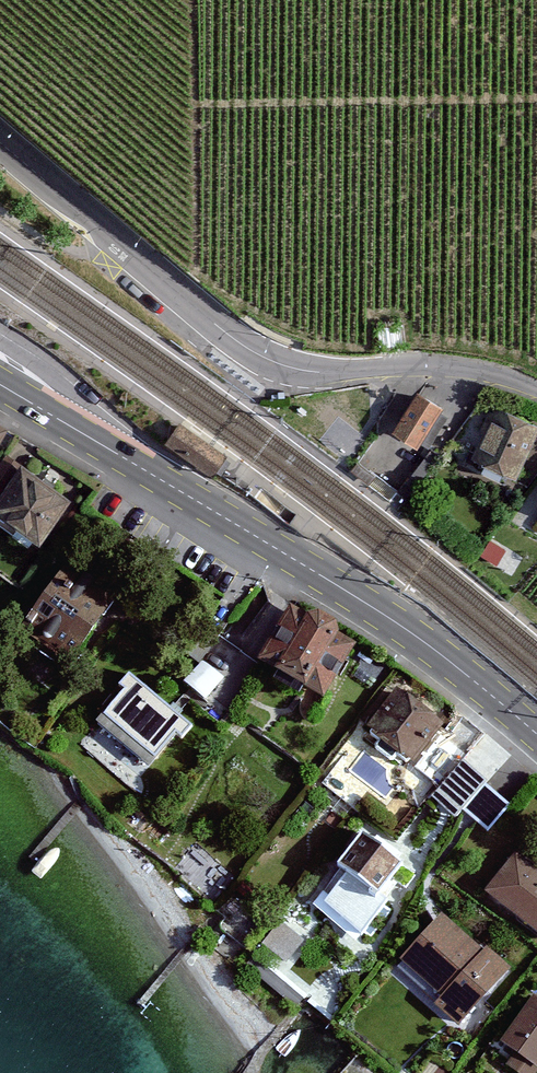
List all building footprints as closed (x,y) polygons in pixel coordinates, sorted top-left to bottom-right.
[(443,406),(419,390),(393,428),(417,444),(420,440),(429,446),(449,417),(440,411),(443,406)] [(484,404),(455,443),(478,454),(474,464),(522,484),(536,450),(536,426),(484,404)] [(9,453),(0,466),(0,487),(4,489),(0,495),(0,503),(42,532),(68,493),(9,453)] [(109,596),(68,569),(31,625),(72,652),(109,596)] [(311,621),(291,611),(262,660),(322,694),(349,645),(337,636),(336,623),(322,617),(311,621)] [(193,726),(132,674),(122,686),(128,691),(108,714),(158,756),(179,732),(184,737),(193,726)] [(447,717),(402,685),(374,724),(419,756),(447,717)] [(459,759),(437,743),(420,767),(442,783),(459,759)] [(513,805),(476,775),(459,795),(496,826),(513,805)] [(404,865),(366,835),(341,866),(348,871),(322,904),(361,934),(387,902),(380,896),(404,865)] [(492,894),(536,929),(536,879),(516,863),(492,894)] [(505,970),(446,920),(410,961),(452,997),(445,1005),(462,1020),(505,970)] [(299,940),(279,925),(266,942),(286,957),(299,940)] [(533,997),(502,1044),(515,1052),(505,1066),(516,1072),(536,1072),(536,1000),(533,997)]
